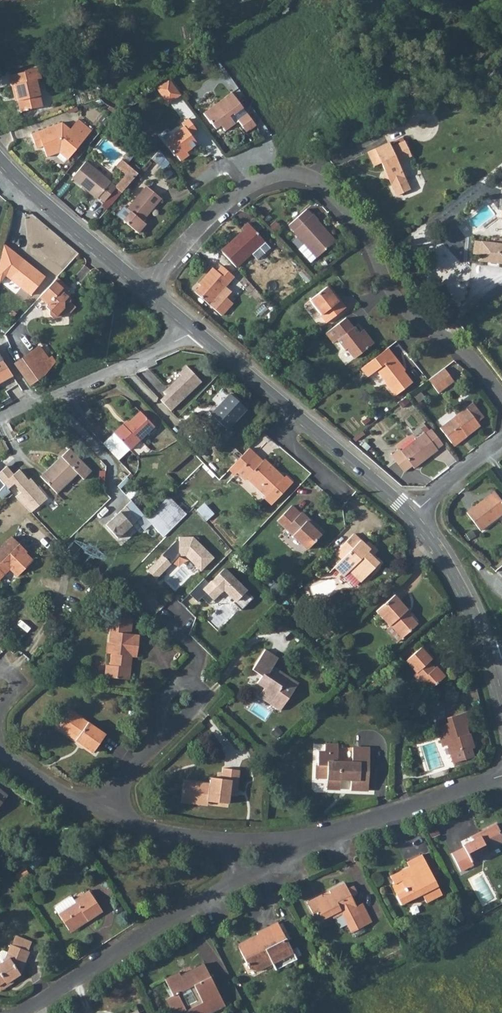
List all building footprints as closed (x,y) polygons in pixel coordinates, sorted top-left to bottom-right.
[(39,82),(37,72),(9,77),(11,88),(15,87),(17,95),(17,98),(21,114),(42,110),(39,97),(37,83),(39,82)] [(168,79),(153,89),(166,107),(181,97),(168,79)] [(230,90),(202,110),(209,120),(211,118),(215,125),(221,121),(225,127),(237,117),(244,129),(248,126),(249,128),(255,123),(243,108),(230,90)] [(181,121),(183,124),(189,132),(195,128),(187,117),(181,121)] [(61,125),(30,138),(35,151),(42,149),(46,160),(59,155),(68,162),(92,132),(80,122),(71,133),(61,125)] [(189,132),(183,124),(170,134),(171,136),(163,142),(172,154),(176,154),(180,159),(188,153),(185,150),(195,142),(189,132)] [(387,144),(366,154),(372,167),(380,164),(385,176),(384,179),(387,180),(395,197),(408,190),(396,163),(409,157),(402,142),(389,149),(387,144)] [(158,151),(151,159),(157,164),(163,157),(158,151)] [(85,162),(73,177),(100,199),(101,198),(105,202),(117,188),(123,193),(139,174),(122,161),(117,167),(126,175),(116,188),(85,162)] [(130,212),(123,220),(137,232),(144,224),(140,221),(159,198),(145,186),(127,209),(130,212)] [(304,208),(287,223),(305,244),(299,249),(311,261),(316,256),(317,257),(332,242),(323,232),(324,230),(315,221),(317,220),(311,214),(310,215),(304,208)] [(243,232),(220,252),(235,268),(251,254),(257,261),(270,249),(247,224),(241,230),(243,232)] [(479,261),(501,264),(501,239),(492,238),(491,243),(475,241),(473,254),(480,255),(479,261)] [(2,282),(8,275),(31,292),(45,274),(3,243),(0,254),(0,281),(2,282)] [(214,267),(198,282),(201,285),(194,292),(206,302),(232,277),(221,267),(218,271),(214,267)] [(7,277),(4,281),(27,300),(31,295),(7,277)] [(59,277),(42,297),(48,303),(53,310),(53,314),(55,318),(63,318),(68,314),(74,314),(80,308),(75,302),(75,295),(69,295),(69,291),(71,288),(59,277)] [(327,287),(310,301),(320,315),(319,316),(326,323),(346,307),(341,300),(338,302),(327,287)] [(345,318),(324,334),(332,344),(337,341),(344,351),(347,349),(355,359),(374,344),(367,334),(363,337),(355,327),(353,328),(345,318)] [(397,355),(404,350),(397,341),(390,346),(397,355)] [(16,362),(29,382),(44,373),(51,363),(48,358),(39,345),(16,362)] [(371,361),(358,371),(365,380),(375,374),(382,382),(383,385),(392,398),(410,383),(392,359),(395,357),(388,348),(371,361)] [(0,361),(0,382),(13,374),(3,359),(0,361)] [(164,394),(158,400),(169,412),(203,382),(185,365),(177,372),(179,375),(162,391),(164,394)] [(443,368),(427,380),(438,393),(452,381),(443,368)] [(0,408),(19,399),(15,389),(0,397),(0,407),(0,408)] [(230,394),(211,414),(227,429),(245,409),(230,394)] [(439,429),(450,444),(456,439),(456,438),(460,434),(465,440),(479,428),(476,424),(483,418),(471,404),(439,429)] [(123,423),(114,432),(130,449),(155,425),(141,410),(125,424),(123,423)] [(442,446),(430,431),(425,435),(423,433),(399,452),(414,470),(438,452),(436,450),(442,446)] [(456,439),(450,444),(453,448),(465,440),(460,434),(456,438),(456,439)] [(233,458),(225,466),(232,472),(234,470),(242,477),(244,476),(263,495),(262,496),(269,502),(290,480),(283,473),(281,475),(262,457),(261,460),(245,445),(233,458)] [(69,446),(41,473),(58,491),(77,472),(83,479),(92,470),(69,446)] [(466,509),(480,527),(501,510),(501,499),(494,488),(466,509)] [(169,497),(145,518),(162,537),(184,515),(169,497)] [(289,504),(274,519),(283,528),(285,526),(291,531),(289,533),(306,549),(321,533),(304,518),(306,516),(300,511),(298,512),(289,504)] [(137,521),(125,507),(103,525),(115,539),(137,521)] [(352,535),(334,554),(342,561),(334,569),(344,579),(351,571),(356,576),(354,578),(361,585),(379,566),(366,553),(369,550),(352,535)] [(178,537),(145,568),(155,579),(178,556),(185,558),(199,572),(216,558),(192,536),(178,537)] [(9,567),(16,575),(31,562),(23,554),(25,552),(12,538),(0,549),(0,576),(9,567)] [(206,584),(203,580),(188,595),(203,608),(223,592),(239,610),(253,597),(223,567),(206,584)] [(394,595),(374,612),(388,627),(390,626),(401,638),(417,625),(406,612),(407,611),(394,595)] [(111,636),(111,646),(115,647),(114,657),(113,668),(109,668),(108,681),(133,682),(134,671),(130,671),(131,659),(135,660),(140,660),(140,648),(136,648),(136,637),(111,636)] [(423,646),(406,661),(416,673),(413,676),(427,693),(445,678),(437,669),(435,670),(429,663),(434,658),(423,646)] [(276,673),(278,670),(284,662),(271,653),(257,673),(265,678),(259,687),(267,692),(262,700),(284,714),(303,687),(288,677),(285,680),(276,673)] [(288,677),(278,670),(276,673),(285,680),(288,677)] [(438,729),(442,742),(447,740),(450,747),(455,764),(475,757),(471,743),(473,742),(471,734),(469,734),(467,727),(471,726),(467,713),(449,719),(450,725),(438,729)] [(68,714),(59,728),(78,740),(76,744),(93,755),(105,736),(68,714)] [(59,728),(56,731),(76,744),(78,740),(59,728)] [(318,767),(317,780),(329,781),(328,791),(343,791),(343,781),(353,782),(353,792),(370,792),(372,750),(354,749),(353,764),(339,764),(340,747),(326,747),(326,754),(320,754),(320,767),(318,767)] [(187,780),(185,796),(211,799),(211,802),(232,805),(233,796),(234,789),(242,789),(244,771),(227,769),(226,773),(226,779),(222,779),(213,778),(213,783),(187,780)] [(211,799),(185,796),(184,803),(210,806),(211,802),(211,799)] [(482,857),(480,854),(498,845),(501,843),(501,836),(497,825),(489,828),(471,837),(473,841),(462,846),(464,848),(452,854),(461,872),(473,866),(471,862),(482,857)] [(452,854),(451,854),(460,872),(461,872),(452,854)] [(390,877),(395,885),(399,894),(395,896),(401,906),(423,895),(427,902),(442,895),(437,886),(433,888),(425,872),(429,870),(422,856),(407,863),(409,868),(390,877)] [(437,886),(429,870),(425,872),(433,888),(437,886)] [(308,899),(314,912),(320,910),(323,916),(333,912),(334,916),(342,912),(351,931),(365,924),(356,906),(357,905),(352,894),(358,892),(354,884),(349,887),(346,881),(330,889),(332,892),(319,898),(318,894),(308,899)] [(395,885),(391,887),(395,896),(399,894),(395,885)] [(50,907),(64,928),(81,916),(83,920),(99,908),(84,888),(69,898),(65,893),(50,904),(50,907)] [(357,905),(356,906),(365,924),(373,921),(364,902),(357,905)] [(320,910),(314,912),(319,923),(334,916),(333,912),(323,916),(320,910)] [(81,916),(64,928),(66,931),(83,920),(81,916)] [(257,932),(236,942),(248,965),(255,968),(271,961),(274,967),(295,957),(277,920),(256,930),(257,932)] [(12,932),(8,942),(23,947),(26,938),(12,932)] [(0,957),(0,984),(10,977),(17,972),(25,948),(23,947),(8,942),(6,941),(3,948),(6,949),(5,951),(4,954),(0,957)] [(163,994),(170,1008),(195,996),(203,1011),(223,1001),(202,960),(190,966),(190,968),(180,973),(177,968),(164,975),(172,989),(163,994)] [(0,984),(0,988),(12,979),(10,977),(0,984)] [(170,1008),(173,1012),(178,1009),(180,1012),(200,1012),(203,1011),(195,996),(170,1008)]
